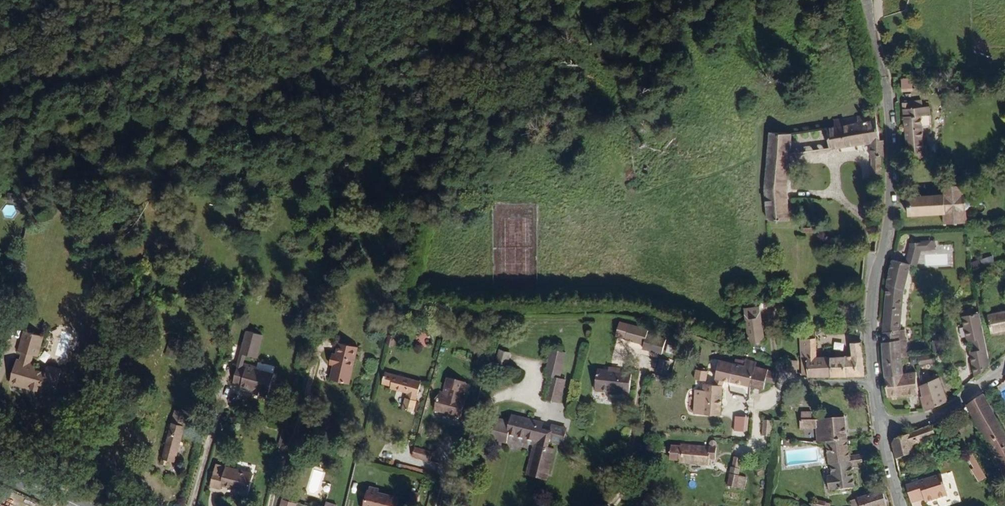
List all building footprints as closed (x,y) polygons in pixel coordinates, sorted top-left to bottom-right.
[(914,105),(908,105),(912,150),(928,149),(926,137),(926,116),(934,115),(934,107),(927,107),(927,105),(914,105)] [(869,186),(880,186),(881,161),(884,160),(883,145),(879,145),(875,117),(857,120),(857,127),(843,130),(842,124),(833,124),(833,131),(827,132),(830,152),(860,148),(870,148),(869,186)] [(762,187),(764,225),(786,224),(784,194),(792,137),(770,137),(762,187)] [(974,226),(977,226),(977,222),(974,222),(974,214),(982,214),(981,211),(979,211),(979,204),(982,204),(982,202),(975,202),(974,192),(976,191),(976,189),(974,188),(974,187),(972,187),(971,189),(964,189),(963,187),(961,187),(960,189),(953,189),(952,187),(950,187),(950,198),(934,199),(934,197),(931,197),(931,198),(917,199),(918,217),(931,217),(932,218),(935,219),(935,216),(950,216),(950,229),(953,229),(953,226),(961,226),(961,229),(963,229),(964,226),(971,226),(972,228),(974,228),(974,226)] [(887,379),(903,376),(903,360),(910,359),(908,341),(905,340),(906,324),(910,324),(910,318),(920,318),(920,311),(906,308),(912,271),(918,272),(925,255),(925,252),(924,250),(938,249),(937,243),(925,243),(925,245),(920,245),(914,245),(914,253),(909,268),(896,264),(889,293),(885,343),(884,363),(886,379),(887,379)] [(753,347),(769,346),(767,310),(752,311),(753,347)] [(990,316),(993,335),(1004,333),(1004,314),(990,316)] [(980,355),(989,353),(982,318),(967,321),(971,344),(977,343),(980,355)] [(644,341),(645,325),(623,324),(622,340),(644,341)] [(669,339),(650,332),(644,347),(664,353),(669,339)] [(388,334),(385,344),(393,346),(395,336),(388,334)] [(860,381),(858,345),(848,345),(847,360),(813,361),(811,334),(802,335),(802,341),(796,342),(797,361),(800,361),(801,380),(805,380),(805,382),(860,381)] [(30,356),(40,359),(44,360),(48,340),(32,336),(26,355),(30,356)] [(164,355),(176,358),(181,339),(169,336),(164,355)] [(253,354),(251,362),(263,364),(267,341),(252,338),(248,353),(253,354)] [(569,346),(555,342),(548,369),(555,370),(548,393),(563,397),(569,373),(563,372),(569,346)] [(512,346),(502,344),(499,357),(510,359),(512,346)] [(354,388),(363,352),(345,348),(343,360),(338,359),(335,368),(340,370),(337,383),(354,388)] [(659,354),(656,373),(670,376),(673,357),(659,354)] [(917,358),(918,364),(933,362),(931,355),(917,358)] [(38,368),(40,359),(30,356),(28,364),(38,368)] [(45,370),(38,368),(28,364),(23,363),(18,386),(49,395),(52,389),(65,393),(70,374),(57,371),(55,377),(44,374),(45,370)] [(755,370),(748,367),(745,372),(721,365),(715,389),(705,389),(705,392),(695,393),(694,412),(699,412),(699,415),(703,416),(703,420),(722,419),(722,390),(725,386),(751,393),(756,377),(757,372),(755,370)] [(633,373),(600,367),(597,388),(631,393),(633,373)] [(784,369),(784,380),(793,380),(792,370),(784,369)] [(253,375),(248,374),(245,373),(240,389),(249,392),(248,393),(262,397),(261,400),(272,403),(274,400),(275,400),(280,382),(253,374),(253,375)] [(175,386),(178,376),(172,374),(169,384),(175,386)] [(425,380),(389,374),(387,384),(395,386),(395,388),(411,392),(408,409),(420,411),(425,380)] [(697,382),(708,383),(709,376),(698,374),(697,382)] [(884,387),(886,399),(893,399),(920,395),(916,374),(903,376),(887,379),(886,387),(884,387)] [(938,411),(948,404),(940,374),(920,378),(925,397),(923,397),(926,413),(938,411)] [(469,379),(451,375),(448,390),(443,389),(440,408),(467,413),(470,395),(464,393),(465,388),(467,389),(469,379)] [(756,377),(751,393),(763,397),(764,390),(773,393),(776,384),(768,382),(769,380),(756,377)] [(1004,438),(1004,423),(990,395),(974,405),(993,444),(1004,438)] [(797,401),(784,401),(784,412),(797,413),(797,401)] [(536,461),(553,465),(558,443),(553,441),(554,435),(567,439),(572,422),(557,419),(556,426),(545,424),(546,417),(515,410),(514,416),(501,414),(496,434),(510,437),(510,433),(511,430),(542,436),(536,461)] [(944,418),(947,424),(955,420),(953,414),(944,418)] [(733,416),(733,434),(747,435),(748,417),(733,416)] [(900,440),(903,456),(923,450),(922,444),(928,442),(928,437),(943,432),(938,421),(906,435),(900,440)] [(823,447),(843,445),(840,422),(808,424),(798,425),(798,431),(812,430),(811,447),(823,447)] [(772,428),(763,427),(761,443),(771,445),(772,428)] [(551,473),(553,465),(536,461),(542,436),(511,430),(510,433),(538,439),(532,467),(551,473)] [(993,444),(1004,469),(1004,438),(993,444)] [(188,442),(176,439),(161,492),(168,493),(169,488),(181,492),(191,456),(186,455),(188,442)] [(693,449),(683,448),(682,449),(673,448),(670,461),(680,462),(680,466),(710,471),(711,465),(716,465),(719,448),(716,446),(714,445),(712,446),(710,450),(710,452),(693,449)] [(846,462),(843,445),(823,447),(826,473),(828,473),(829,484),(825,484),(827,499),(852,496),(850,475),(860,473),(858,461),(846,462)] [(437,451),(419,446),(417,454),(435,459),(437,451)] [(461,466),(465,452),(457,450),(453,464),(461,466)] [(983,483),(991,479),(979,455),(974,457),(979,467),(976,469),(983,483)] [(732,473),(739,475),(741,466),(734,464),(732,473)] [(319,495),(323,471),(311,469),(307,493),(319,495)] [(248,496),(248,500),(256,501),(261,481),(225,472),(219,492),(229,495),(230,491),(244,495),(248,496)] [(737,481),(739,475),(732,473),(727,493),(737,495),(740,482),(737,481)] [(912,483),(916,498),(925,496),(925,494),(929,493),(929,497),(930,500),(953,495),(948,474),(912,483)] [(417,504),(421,490),(413,488),(410,502),(417,504)] [(867,498),(876,495),(874,488),(865,490),(867,498)] [(377,489),(376,493),(375,493),(372,505),(403,505),(405,500),(384,495),(385,491),(377,489)] [(876,495),(867,498),(854,501),(855,505),(879,505),(876,495)]
